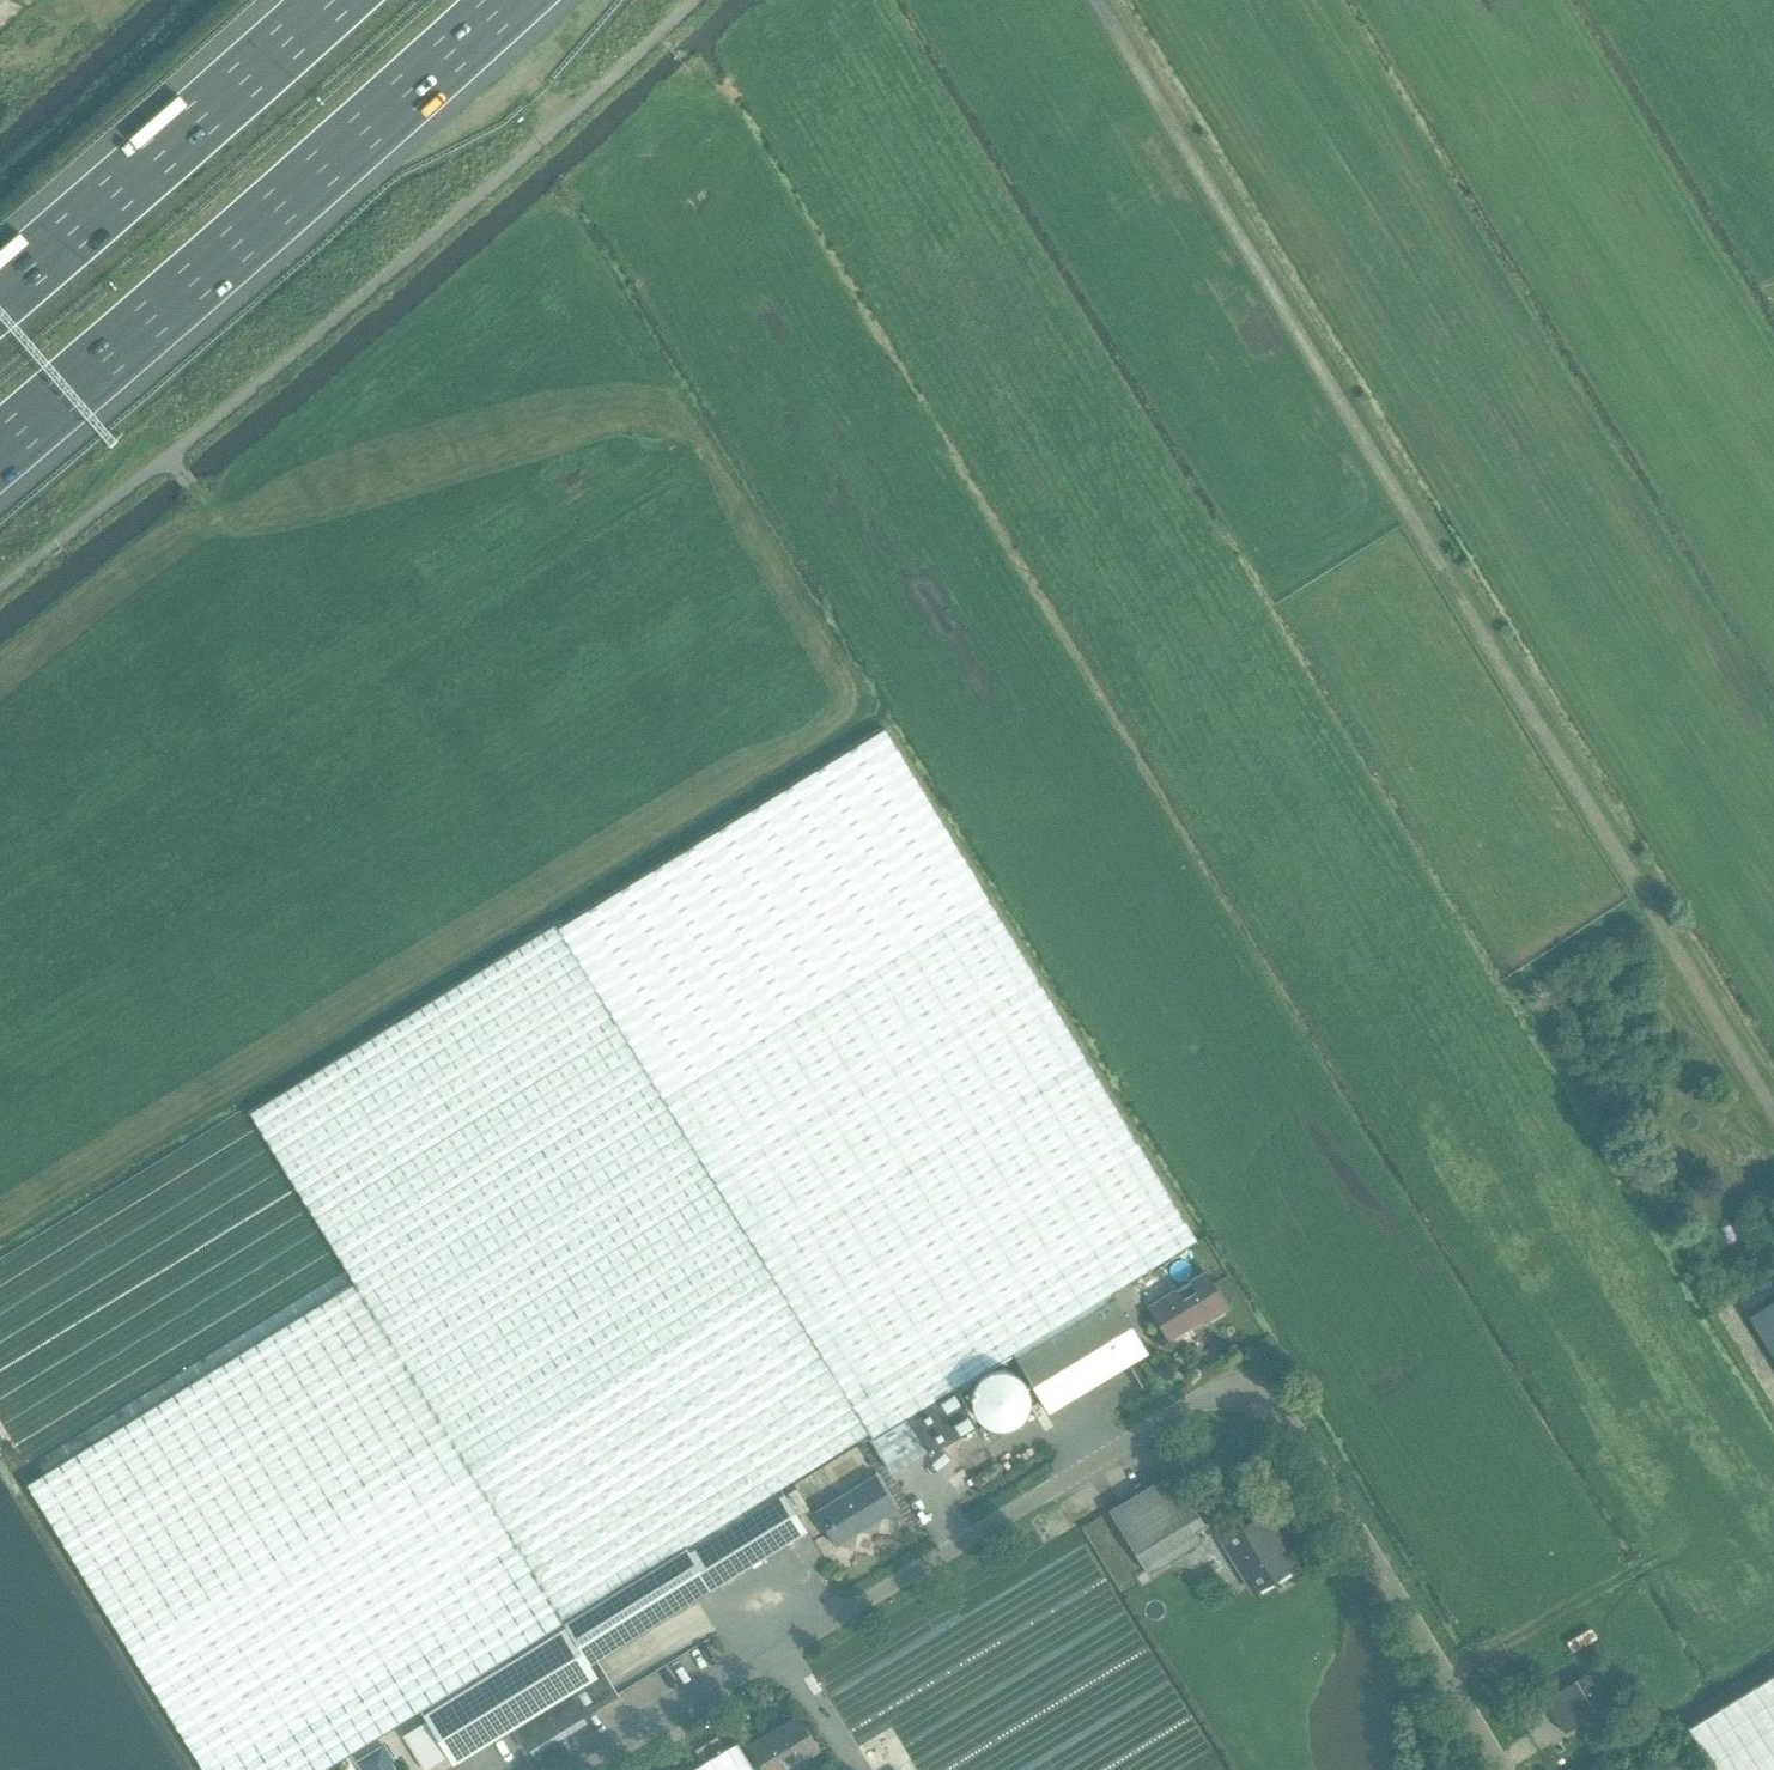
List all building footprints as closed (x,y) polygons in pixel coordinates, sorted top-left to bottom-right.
[(953,1389),(1013,1353),(1112,1293),(1127,1283),(1197,1241),(885,728),(558,928),(868,1434),(871,1438),(869,1439),(889,1474),(925,1453),(905,1419),(953,1389)] [(558,928),(555,924),(251,1112),(353,1282),(27,1484),(202,1769),(323,1769),(564,1622),(565,1622),(567,1625),(590,1664),(806,1531),(780,1488),(868,1434),(558,928)] [(1148,1306),(1168,1340),(1202,1319),(1204,1322),(1228,1308),(1206,1271),(1148,1306)] [(1127,1283),(1112,1293),(1123,1311),(1138,1301),(1137,1298),(1127,1283)] [(1112,1293),(1013,1353),(1017,1360),(1049,1411),(1052,1409),(1134,1359),(1137,1358),(1147,1352),(1123,1311),(1112,1293)] [(1750,1317),(1773,1357),(1773,1302),(1750,1317)] [(1028,1402),(1028,1396),(1028,1391),(1026,1386),(1024,1381),(1021,1377),(1017,1374),(1012,1371),(1007,1369),(1002,1368),(997,1368),(992,1369),(987,1371),(982,1374),(978,1377),(975,1381),(973,1386),(971,1391),(971,1396),(971,1402),(973,1407),(975,1412),(978,1416),(982,1419),(987,1422),(992,1424),(997,1425),(1002,1425),(1007,1424),(1012,1422),(1017,1419),(1021,1416),(1024,1412),(1026,1407),(1028,1402)] [(927,1456),(975,1427),(953,1389),(905,1419),(925,1453),(927,1456)] [(1173,1471),(1109,1510),(1147,1573),(1201,1541),(1194,1530),(1205,1523),(1173,1471)] [(836,1547),(897,1509),(875,1473),(814,1511),(836,1547)] [(1255,1593),(1292,1570),(1270,1534),(1274,1532),(1263,1514),(1222,1539),(1255,1593)] [(590,1664),(567,1625),(423,1714),(427,1721),(402,1736),(422,1769),(424,1769),(448,1755),(453,1764),(512,1728),(526,1751),(619,1694),(618,1693),(607,1700),(586,1667),(590,1664)] [(1563,1732),(1607,1706),(1588,1673),(1543,1700),(1563,1732)] [(1687,1728),(1714,1769),(1773,1769),(1773,1674),(1687,1728)] [(797,1715),(748,1745),(763,1769),(784,1769),(818,1749),(797,1715)] [(700,1761),(722,1747),(716,1736),(694,1750),(700,1761)] [(736,1741),(734,1742),(689,1769),(753,1769),(736,1741)] [(382,1746),(355,1761),(361,1769),(396,1769),(382,1746)] [(1665,1765),(1668,1769),(1685,1769),(1677,1757),(1665,1765)]
